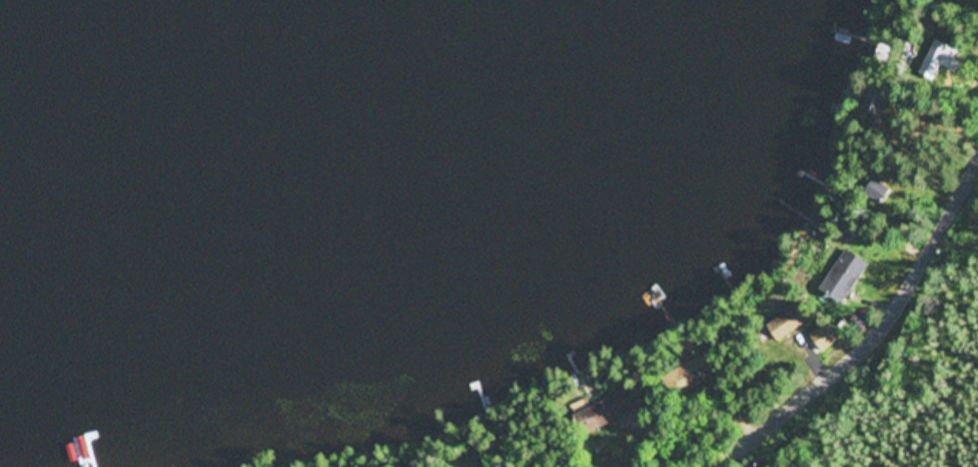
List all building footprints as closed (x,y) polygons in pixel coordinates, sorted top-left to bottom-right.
[(830,292),(837,302),(850,292),(842,282),(830,292)] [(805,321),(792,306),(766,326),(778,342),(805,321)] [(837,343),(830,324),(809,332),(816,350),(837,343)] [(578,434),(612,422),(605,402),(571,414),(578,434)]
